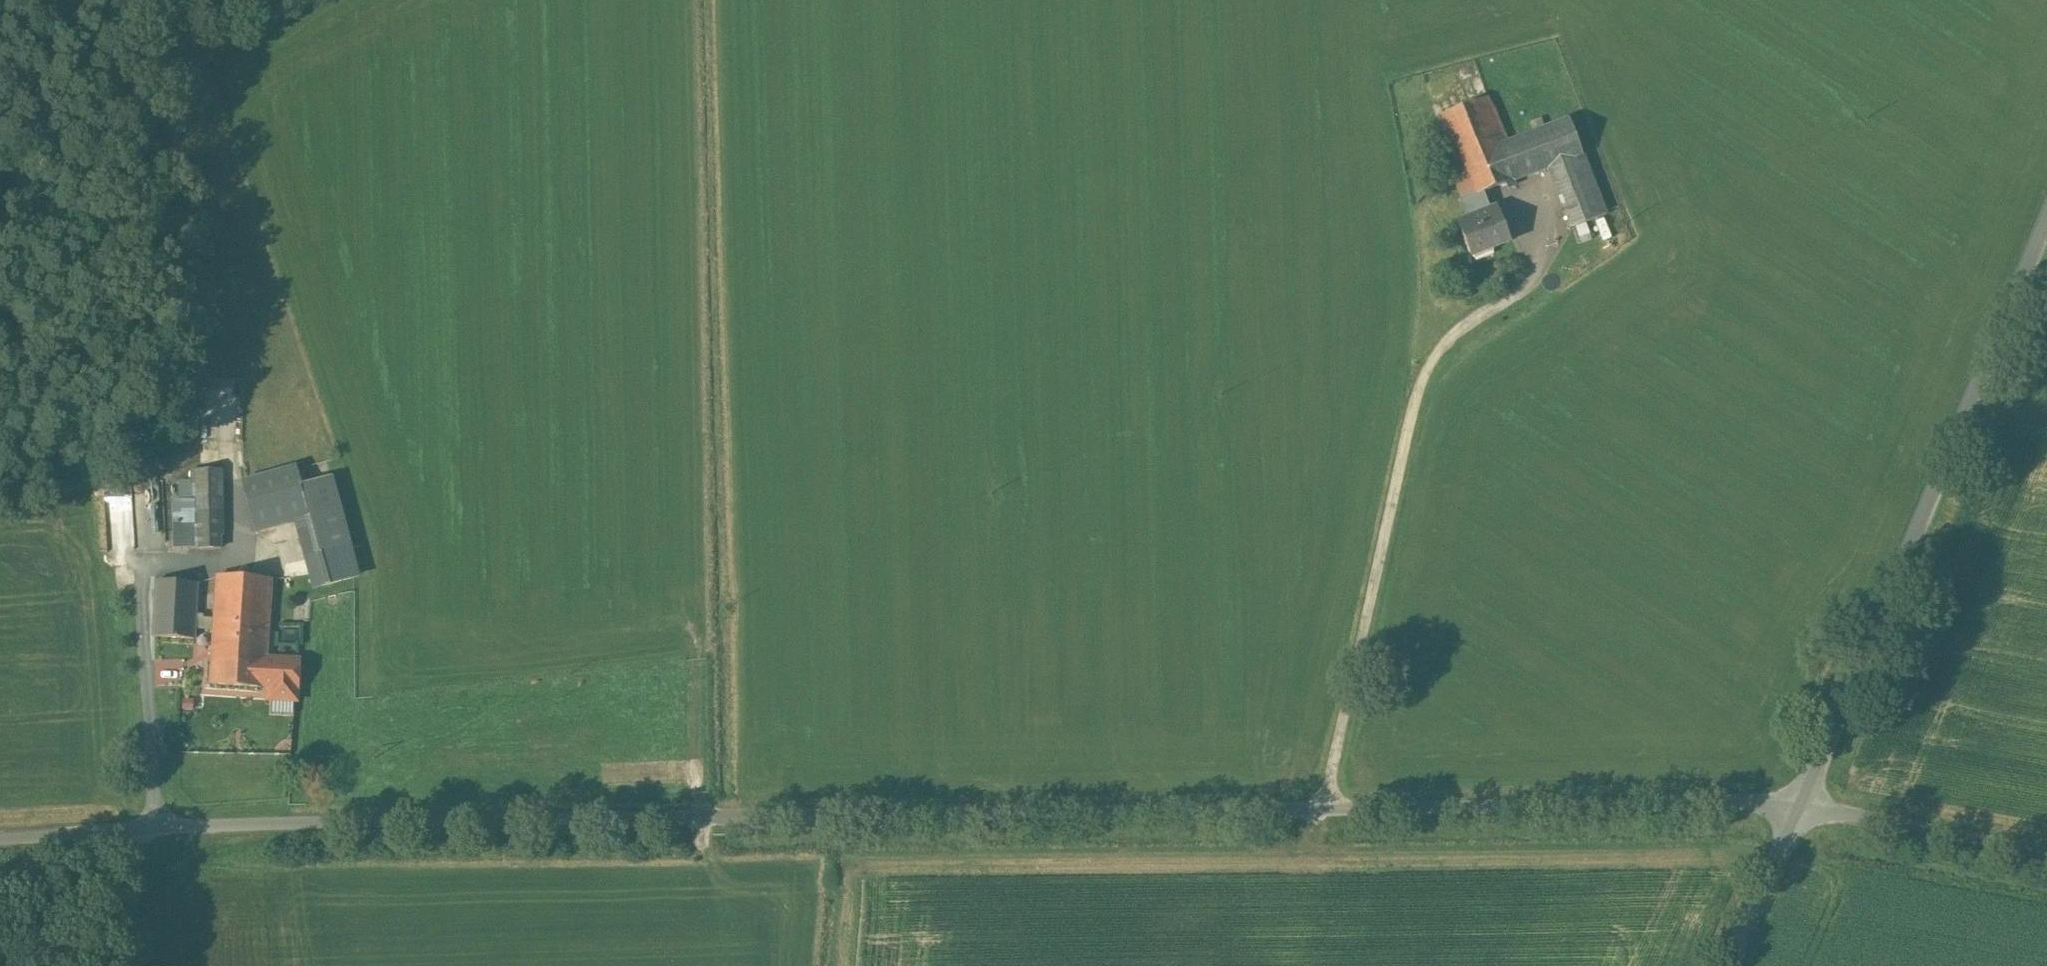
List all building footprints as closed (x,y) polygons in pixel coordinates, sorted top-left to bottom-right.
[(1457,187),(1463,199),(1483,191),(1522,177),(1508,143),(1488,96),(1437,117),(1465,183),(1457,187)] [(1569,120),(1508,143),(1522,177),(1549,167),(1573,228),(1606,215),(1569,120)] [(1490,210),(1483,191),(1463,199),(1461,200),(1469,219),(1490,210)] [(1469,219),(1458,223),(1471,257),(1510,241),(1496,208),(1490,210),(1469,219)] [(227,377),(227,406),(240,406),(241,377),(227,377)] [(296,467),(244,482),(257,532),(296,521),(314,587),(359,574),(332,478),(301,486),(297,469),(296,467)] [(175,499),(175,547),(220,547),(220,470),(193,470),(193,473),(193,499),(175,499)] [(218,575),(215,621),(268,624),(272,579),(218,575)] [(154,637),(194,639),(195,628),(195,614),(197,583),(157,580),(154,637)] [(203,620),(204,614),(195,614),(195,628),(214,629),(215,621),(203,620)] [(268,624),(215,621),(214,629),(211,684),(265,687),(266,660),(268,624)] [(298,661),(266,660),(265,687),(272,687),(271,697),(296,698),(298,661)]
